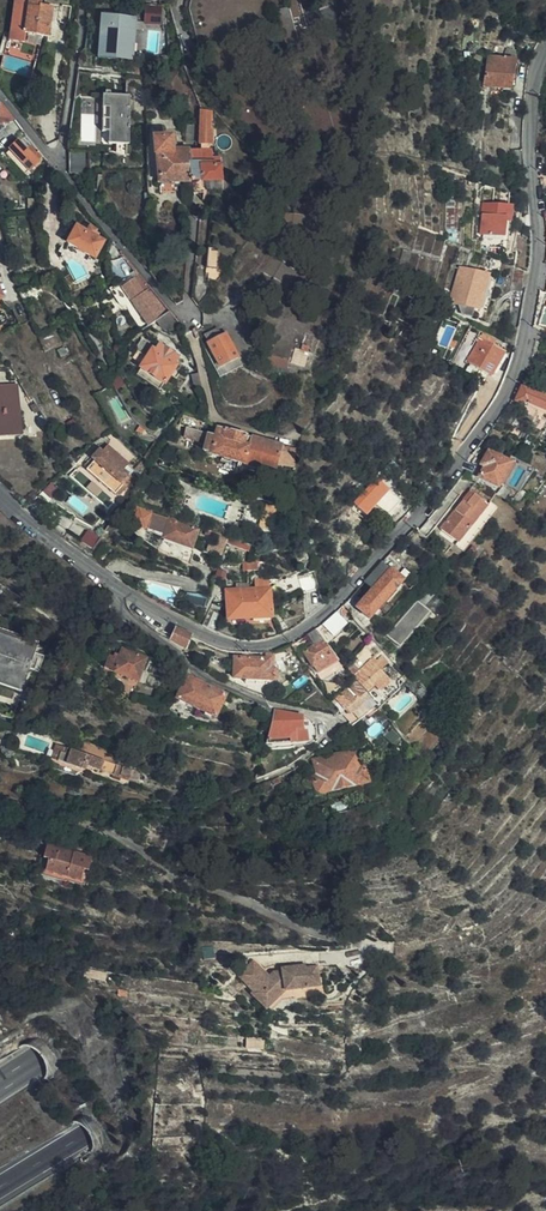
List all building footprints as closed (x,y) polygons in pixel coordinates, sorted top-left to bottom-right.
[(52,8),(40,6),(41,0),(13,0),(12,4),(7,39),(23,41),(25,33),(48,36),(52,8)] [(146,7),(145,20),(160,21),(161,8),(146,7)] [(281,29),(295,32),(294,27),(300,26),(301,30),(308,28),(304,15),(291,19),(288,7),(276,10),(281,29)] [(124,19),(134,19),(134,16),(100,15),(100,23),(99,50),(98,57),(129,59),(129,56),(120,56),(121,50),(103,50),(105,23),(124,24),(124,19)] [(124,24),(105,23),(103,50),(121,50),(120,56),(129,56),(130,34),(133,34),(134,19),(124,19),(124,24)] [(81,49),(80,55),(98,57),(100,23),(84,21),(81,49)] [(298,44),(295,32),(281,29),(286,47),(298,44)] [(509,90),(514,61),(487,57),(482,86),(509,90)] [(132,142),(131,93),(103,93),(103,143),(132,142)] [(0,103),(0,124),(13,121),(0,103)] [(213,128),(205,128),(204,142),(213,142),(213,128)] [(191,180),(189,150),(171,150),(170,137),(154,137),(155,153),(157,153),(159,180),(191,180)] [(43,158),(33,146),(27,151),(19,143),(10,150),(29,171),(43,158)] [(212,147),(200,147),(200,149),(201,149),(202,162),(212,162),(213,157),(212,147)] [(201,149),(200,149),(189,150),(191,180),(220,179),(220,164),(212,164),(212,162),(202,162),(201,149)] [(85,152),(69,151),(68,172),(85,173),(85,152)] [(503,237),(505,219),(510,219),(511,207),(482,204),(479,234),(503,237)] [(281,232),(291,233),(293,212),(283,211),(281,232)] [(104,242),(97,238),(99,235),(96,233),(96,232),(91,228),(88,233),(77,227),(68,243),(95,258),(104,242)] [(264,271),(273,276),(283,257),(274,253),(273,252),(264,271)] [(217,269),(218,257),(207,255),(205,268),(217,269)] [(478,309),(488,276),(460,266),(450,301),(478,309)] [(121,288),(148,326),(157,319),(163,314),(159,310),(160,308),(153,298),(150,300),(132,280),(121,288)] [(20,292),(23,302),(40,296),(35,287),(20,292)] [(204,288),(192,295),(196,302),(207,295),(204,288)] [(178,324),(168,310),(163,314),(157,319),(169,331),(178,324)] [(207,343),(225,333),(221,327),(203,337),(207,343)] [(220,366),(237,356),(225,333),(207,343),(220,366)] [(486,374),(500,351),(492,346),(494,341),(481,334),(465,362),(486,374)] [(269,343),(265,355),(291,362),(294,350),(269,343)] [(159,391),(176,365),(174,363),(178,357),(160,344),(155,352),(152,351),(136,374),(159,391)] [(17,385),(0,386),(0,434),(19,434),(17,385)] [(540,393),(522,385),(515,401),(525,406),(526,403),(545,412),(545,396),(540,393)] [(293,468),(294,448),(239,434),(217,427),(215,435),(186,427),(183,436),(204,442),(202,451),(272,472),(275,462),(293,468)] [(132,478),(99,450),(87,462),(90,465),(85,469),(113,494),(117,490),(120,491),(132,478)] [(496,487),(508,463),(488,452),(482,461),(486,464),(478,477),(496,487)] [(399,502),(378,482),(369,491),(378,500),(374,503),(386,514),(399,502)] [(46,503),(57,493),(48,485),(37,494),(46,503)] [(454,539),(488,503),(471,488),(438,524),(454,539)] [(135,512),(131,525),(145,530),(152,510),(140,506),(136,500),(128,505),(126,509),(135,512)] [(277,515),(280,505),(268,501),(265,512),(277,515)] [(94,558),(103,565),(112,551),(103,545),(94,558)] [(260,570),(260,560),(249,561),(249,571),(260,570)] [(382,562),(367,579),(376,587),(391,571),(382,562)] [(320,586),(315,567),(298,572),(301,591),(320,586)] [(402,581),(391,571),(376,587),(351,614),(362,625),(402,581)] [(247,582),(247,589),(268,588),(267,580),(247,582)] [(268,588),(247,589),(225,590),(226,618),(269,616),(268,588)] [(396,645),(430,609),(419,599),(385,636),(396,645)] [(343,608),(319,630),(324,636),(329,632),(334,637),(347,625),(342,619),(348,614),(343,608)] [(211,610),(205,627),(215,631),(221,614),(211,610)] [(169,641),(183,651),(189,636),(175,629),(169,641)] [(312,649),(324,641),(316,631),(306,639),(312,649)] [(36,651),(38,644),(0,634),(0,641),(36,651)] [(25,691),(36,651),(0,641),(0,684),(25,691)] [(336,660),(324,641),(312,649),(305,653),(317,672),(336,660)] [(138,680),(145,659),(121,651),(118,657),(108,654),(103,668),(138,680)] [(365,688),(367,691),(374,685),(378,690),(390,680),(381,669),(389,661),(383,654),(377,659),(374,662),(371,658),(353,674),(365,688)] [(268,679),(268,660),(233,658),(233,677),(268,679)] [(349,659),(344,664),(351,672),(352,673),(358,667),(349,659)] [(365,688),(353,674),(333,690),(345,705),(365,688)] [(214,717),(224,697),(186,677),(176,697),(214,717)] [(122,689),(131,694),(137,683),(128,678),(122,689)] [(376,702),(381,708),(402,688),(400,681),(376,702)] [(24,697),(25,691),(0,684),(0,690),(24,697)] [(291,713),(272,707),(266,731),(300,737),(302,731),(289,729),(290,725),(291,715),(291,713)] [(302,716),(291,715),(290,725),(301,726),(302,716)] [(393,742),(384,732),(375,741),(384,751),(393,742)] [(62,746),(61,749),(108,761),(110,753),(63,741),(62,746)] [(35,758),(41,760),(43,751),(48,752),(50,746),(38,743),(35,758)] [(41,760),(69,767),(70,763),(105,772),(106,769),(114,771),(116,763),(108,761),(61,749),(62,746),(56,744),(55,748),(50,746),(48,752),(43,751),(41,760)] [(369,784),(365,764),(360,764),(357,751),(312,760),(313,764),(310,765),(308,768),(307,772),(308,780),(312,779),(316,794),(369,784)] [(106,769),(105,772),(114,774),(123,777),(126,765),(116,763),(114,771),(106,769)] [(86,880),(93,855),(50,843),(42,868),(86,880)] [(243,970),(251,977),(252,976),(259,983),(258,984),(254,989),(266,1001),(284,981),(288,985),(311,982),(309,963),(308,960),(285,963),(285,966),(276,967),(273,971),(256,955),(243,970)] [(319,962),(309,963),(311,982),(322,981),(319,962)] [(284,981),(266,1001),(270,1004),(288,985),(284,981)]
